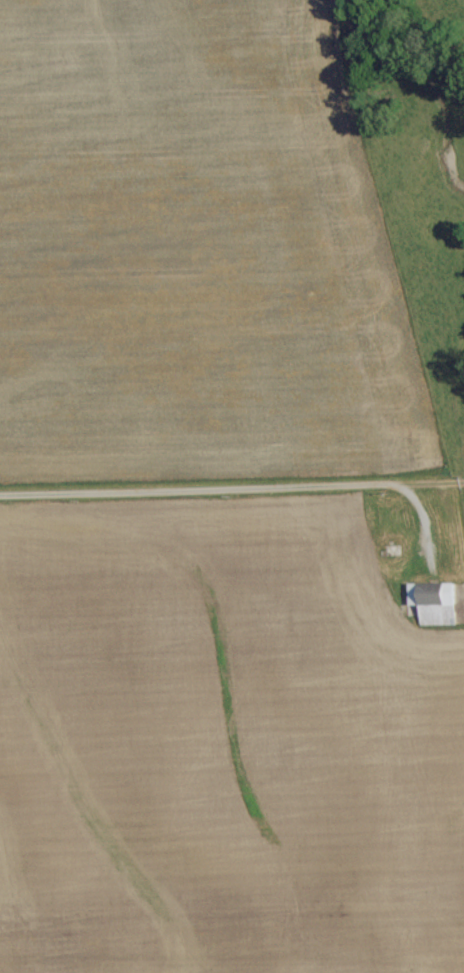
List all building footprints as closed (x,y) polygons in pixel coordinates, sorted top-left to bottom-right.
[(458,625),(457,584),(410,585),(410,606),(421,606),(421,626),(458,625)]
